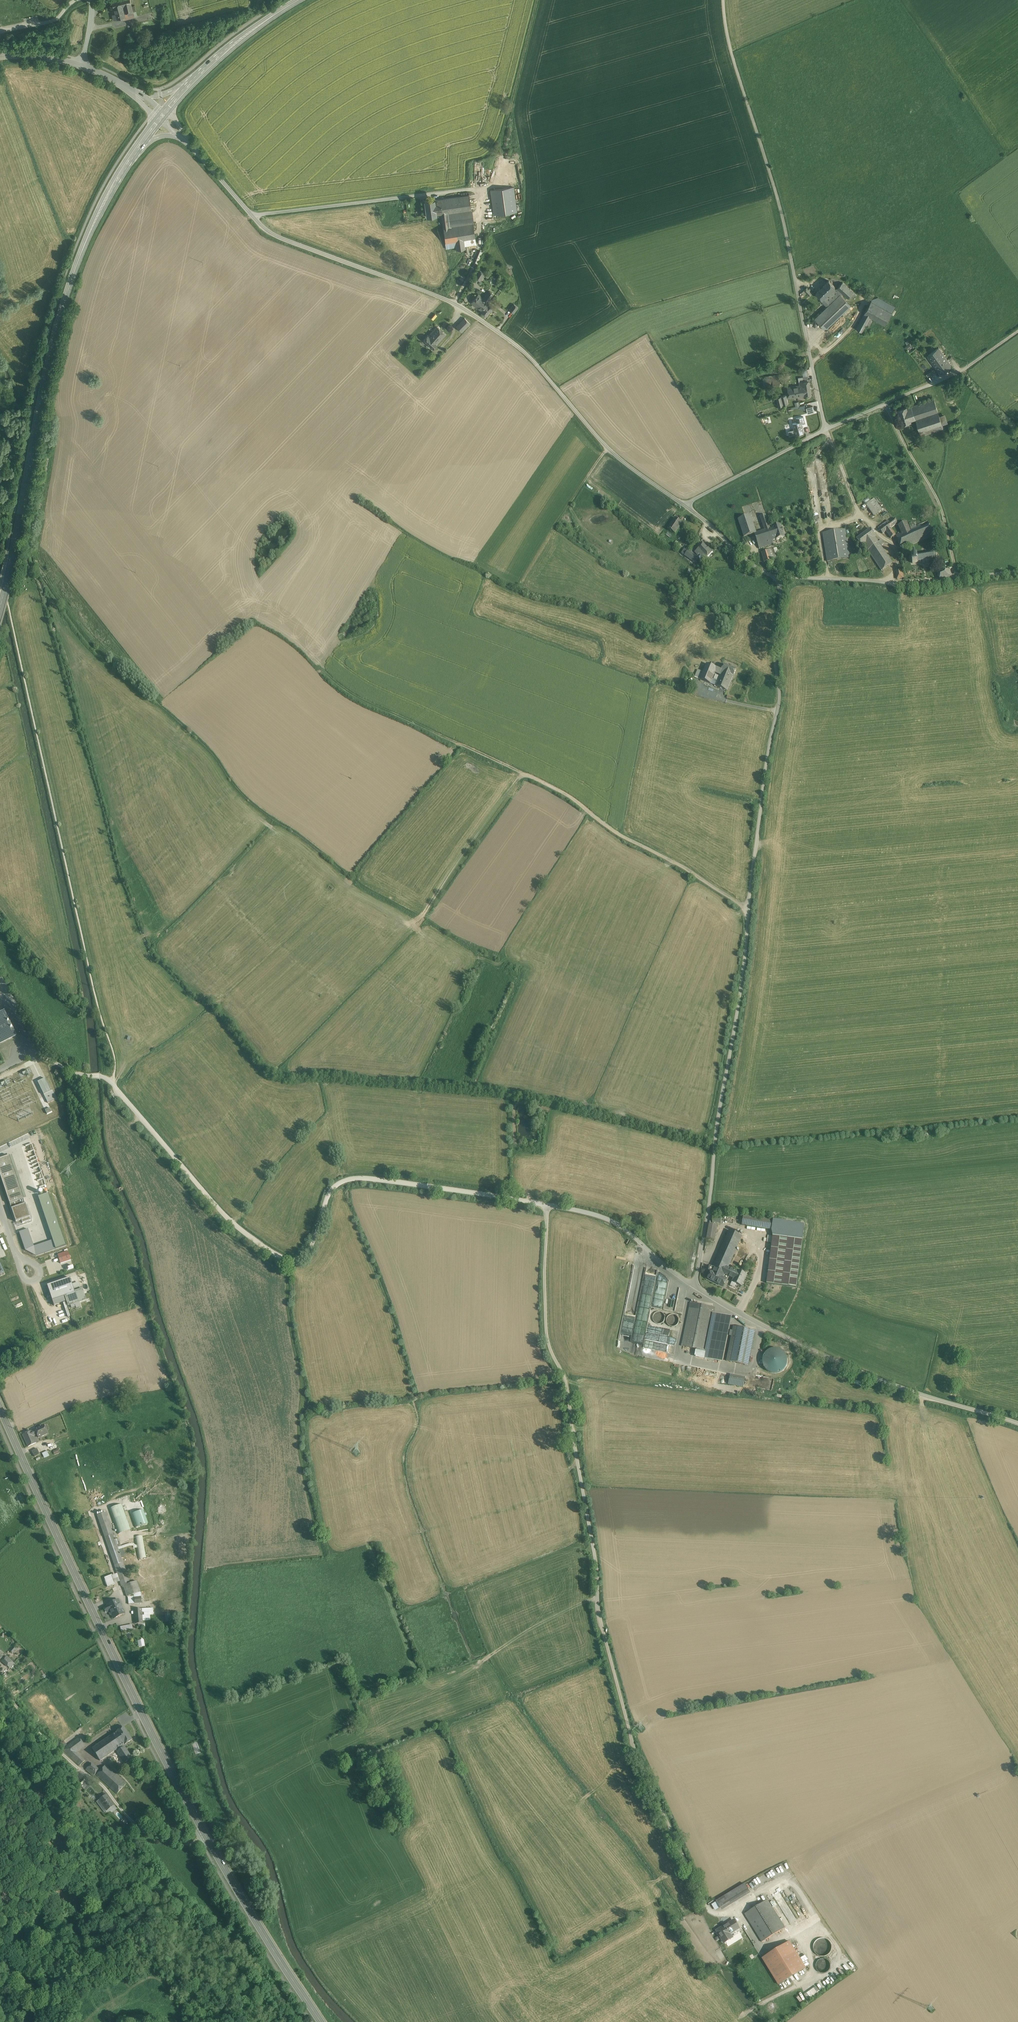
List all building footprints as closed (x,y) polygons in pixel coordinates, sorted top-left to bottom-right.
[(112,1),(115,14),(112,15),(113,20),(124,17),(126,16),(125,13),(121,0),(118,0),(112,1)] [(125,13),(133,11),(132,6),(130,0),(121,0),(125,13)] [(513,187),(491,190),(494,215),(517,212),(513,187)] [(470,194),(434,199),(436,214),(441,213),(447,213),(472,209),(470,194)] [(434,199),(424,200),(426,216),(437,214),(436,214),(434,199)] [(447,213),(448,225),(473,222),(472,209),(447,213)] [(473,222),(448,225),(447,213),(441,213),(446,248),(455,247),(456,249),(465,248),(465,245),(475,243),(473,222)] [(485,273),(479,269),(474,277),(480,281),(485,273)] [(829,280),(816,292),(822,299),(823,298),(834,288),(835,287),(829,280)] [(843,282),(837,288),(843,293),(848,298),(853,292),(843,282)] [(812,292),(807,287),(804,290),(809,295),(812,292)] [(834,288),(823,298),(829,304),(840,294),(841,295),(843,293),(837,288),(836,289),(834,288)] [(489,290),(483,297),(478,294),(471,302),(486,315),(494,307),(487,301),(493,294),(489,290)] [(829,304),(815,318),(825,330),(851,305),(841,295),(840,294),(829,304)] [(873,298),(872,301),(892,313),(895,308),(877,298),(873,298)] [(872,301),(871,301),(864,314),(871,317),(873,319),(885,325),(892,313),(872,301)] [(509,310),(515,313),(519,306),(514,302),(509,310)] [(864,314),(856,329),(862,332),(866,325),(871,317),(864,314)] [(469,323),(464,318),(456,326),(461,331),(469,323)] [(437,326),(428,336),(428,335),(423,340),(433,349),(437,344),(446,334),(437,326)] [(952,366),(938,347),(927,355),(941,374),(952,366)] [(772,377),(762,378),(763,386),(768,385),(773,384),(772,377)] [(799,386),(787,387),(788,394),(788,398),(804,396),(810,395),(809,381),(803,382),(802,377),(798,378),(799,385),(799,386)] [(933,398),(911,406),(915,418),(937,411),(938,410),(933,398)] [(906,406),(897,409),(902,424),(911,421),(911,420),(906,407),(906,406)] [(915,418),(911,406),(906,407),(911,420),(915,418)] [(937,411),(915,418),(920,432),(942,424),(939,416),(937,411)] [(945,414),(939,416),(942,424),(948,422),(945,414)] [(797,422),(793,423),(794,429),(795,434),(804,432),(802,423),(801,421),(797,422)] [(960,421),(949,425),(951,434),(963,430),(960,421)] [(942,424),(920,432),(921,435),(943,428),(942,424)] [(871,501),(866,505),(874,516),(882,510),(874,498),(871,501)] [(764,530),(756,532),(757,533),(754,534),(759,548),(773,544),(772,540),(776,539),(772,528),(770,529),(765,514),(760,516),(764,530)] [(925,514),(908,521),(907,522),(910,529),(928,521),(925,514)] [(751,515),(738,520),(744,537),(754,534),(757,533),(756,532),(751,515)] [(682,523),(675,518),(668,529),(675,534),(682,523)] [(890,522),(887,524),(891,528),(896,524),(897,522),(895,518),(890,522)] [(888,520),(878,528),(880,530),(887,524),(890,522),(888,520)] [(901,533),(896,535),(902,549),(934,536),(928,521),(901,533)] [(903,523),(898,525),(901,533),(910,529),(907,522),(903,523)] [(891,528),(887,524),(880,530),(883,534),(886,532),(891,538),(893,537),(894,538),(895,538),(894,536),(896,535),(891,528)] [(781,525),(772,528),(776,539),(776,540),(785,537),(781,525)] [(869,530),(854,541),(860,548),(862,547),(873,539),(875,538),(869,530)] [(843,531),(821,535),(826,564),(848,560),(843,531)] [(873,539),(862,547),(881,572),(892,564),(880,548),(882,546),(880,542),(877,544),(873,539)] [(749,549),(743,542),(737,547),(744,554),(749,549)] [(708,548),(708,549),(703,544),(696,550),(697,551),(695,553),(698,556),(699,555),(705,561),(713,553),(708,548)] [(776,547),(761,552),(765,562),(776,558),(775,554),(778,553),(776,547)] [(685,550),(682,554),(695,563),(698,559),(685,550)] [(930,556),(927,556),(927,555),(926,555),(927,556),(923,557),(923,556),(921,556),(922,557),(917,558),(917,556),(915,557),(915,558),(912,559),(912,565),(919,564),(920,565),(923,565),(923,566),(926,565),(926,566),(931,566),(931,567),(931,563),(934,563),(935,564),(936,564),(935,562),(938,560),(938,555),(936,556),(935,555),(935,554),(934,553),(933,555),(932,555),(931,554),(930,554),(930,556)] [(947,571),(937,576),(941,585),(952,579),(951,577),(953,576),(953,575),(954,574),(953,573),(950,575),(947,571)] [(703,672),(700,680),(711,684),(713,679),(714,674),(715,672),(717,667),(707,664),(703,672)] [(737,669),(724,664),(722,669),(722,670),(722,671),(734,675),(737,669)] [(698,670),(695,678),(700,680),(703,672),(698,670)] [(732,678),(721,674),(721,675),(718,681),(716,686),(727,691),(732,678)] [(0,1014),(0,1043),(15,1036),(4,1012),(0,1014)] [(51,1091),(45,1079),(38,1082),(48,1103),(57,1099),(53,1090),(51,1091)] [(25,1198),(9,1203),(17,1225),(32,1220),(25,1198)] [(722,1213),(714,1213),(714,1221),(722,1221),(722,1213)] [(773,1220),(744,1215),(742,1225),(772,1230),(773,1220)] [(718,1225),(711,1223),(708,1237),(715,1239),(718,1225)] [(728,1229),(712,1266),(714,1267),(726,1272),(727,1269),(742,1235),(728,1229)] [(802,1240),(773,1236),(767,1284),(796,1287),(802,1240)] [(68,1251),(57,1255),(60,1264),(71,1260),(68,1251)] [(726,1272),(714,1267),(709,1278),(724,1285),(726,1280),(723,1278),(725,1274),(726,1272)] [(736,1273),(728,1269),(726,1275),(734,1278),(736,1273)] [(747,1275),(737,1271),(736,1273),(734,1278),(733,1281),(742,1285),(747,1275)] [(70,1278),(47,1286),(53,1301),(64,1297),(75,1293),(70,1278)] [(64,1297),(53,1301),(54,1306),(66,1302),(64,1297)] [(682,1346),(698,1349),(706,1351),(714,1314),(715,1307),(690,1303),(682,1346)] [(661,1312),(657,1313),(653,1315),(653,1320),(655,1323),(659,1324),(663,1323),(665,1319),(664,1315),(661,1312)] [(731,1317),(714,1314),(706,1351),(705,1358),(722,1361),(731,1317)] [(675,1315),(670,1315),(667,1318),(667,1322),(669,1326),(673,1327),(677,1325),(679,1321),(678,1317),(675,1315)] [(755,1331),(734,1326),(727,1361),(748,1365),(755,1331)] [(661,1343),(664,1332),(660,1331),(658,1338),(655,1338),(655,1341),(661,1343)] [(705,1358),(706,1351),(698,1349),(697,1356),(705,1358)] [(768,1373),(773,1374),(778,1374),(783,1372),(786,1368),(787,1363),(787,1358),(784,1353),(781,1350),(776,1349),(771,1349),(766,1352),(763,1356),(762,1360),(762,1365),(765,1370),(768,1373)] [(706,1369),(698,1368),(697,1375),(705,1376),(706,1369)] [(715,1377),(716,1370),(708,1369),(707,1376),(715,1377)] [(745,1379),(730,1376),(728,1384),(743,1387),(745,1379)] [(44,1425),(35,1429),(37,1435),(38,1438),(47,1433),(44,1425)] [(35,1429),(23,1435),(28,1447),(36,1443),(34,1436),(37,1435),(35,1429)] [(37,1448),(32,1451),(35,1457),(40,1454),(37,1448)] [(111,1508),(117,1534),(130,1531),(123,1505),(111,1508)] [(113,1534),(106,1512),(97,1515),(105,1537),(113,1534)] [(118,1549),(113,1534),(105,1537),(114,1565),(123,1562),(121,1556),(118,1549)] [(142,1536),(135,1537),(138,1558),(146,1556),(142,1536)] [(123,1562),(114,1565),(122,1586),(123,1586),(130,1583),(123,1562)] [(115,1584),(111,1574),(104,1577),(107,1587),(115,1584)] [(130,1583),(123,1586),(127,1597),(134,1594),(141,1592),(137,1581),(130,1583)] [(141,1597),(135,1597),(134,1596),(128,1597),(129,1604),(142,1603),(141,1597)] [(118,1600),(107,1605),(108,1605),(105,1607),(104,1608),(106,1612),(108,1612),(110,1611),(114,1619),(125,1613),(121,1606),(122,1605),(121,1602),(120,1603),(118,1600)] [(153,1608),(134,1609),(135,1619),(135,1624),(138,1624),(143,1623),(143,1620),(150,1620),(150,1614),(153,1614),(153,1608)] [(2,1660),(7,1666),(11,1662),(6,1657),(2,1660)] [(132,1739),(124,1726),(116,1731),(124,1743),(125,1744),(132,1739)] [(116,1731),(92,1747),(100,1759),(124,1743),(116,1731)] [(86,1758),(77,1749),(86,1743),(80,1735),(63,1746),(80,1763),(86,1758)] [(192,1743),(195,1753),(200,1752),(197,1741),(192,1743)] [(132,1757),(125,1745),(117,1751),(124,1762),(132,1757)] [(92,1761),(86,1767),(93,1774),(99,1768),(92,1761)] [(126,1782),(106,1763),(96,1773),(117,1793),(126,1782)] [(86,1780),(81,1784),(85,1788),(90,1784),(86,1780)] [(106,1793),(99,1799),(107,1810),(114,1804),(106,1793)] [(105,1811),(107,1810),(99,1799),(97,1800),(105,1811)] [(745,1884),(717,1901),(721,1907),(730,1902),(730,1901),(749,1890),(745,1884)] [(767,1900),(745,1914),(762,1942),(785,1928),(767,1900)] [(733,1921),(717,1931),(724,1943),(733,1938),(730,1934),(740,1928),(737,1924),(735,1925),(733,1921)] [(831,1951),(832,1947),(831,1944),(829,1941),(826,1939),(822,1938),(819,1939),(816,1941),(814,1944),(813,1947),(814,1951),(816,1954),(819,1956),(823,1957),(826,1956),(829,1954),(831,1951)] [(789,1941),(762,1958),(778,1985),(806,1968),(789,1941)] [(830,1968),(830,1966),(830,1963),(828,1961),(826,1959),(823,1959),(820,1959),(818,1961),(816,1963),(816,1966),(816,1969),(818,1971),(820,1972),(823,1973),(826,1972),(828,1971),(830,1968)]
